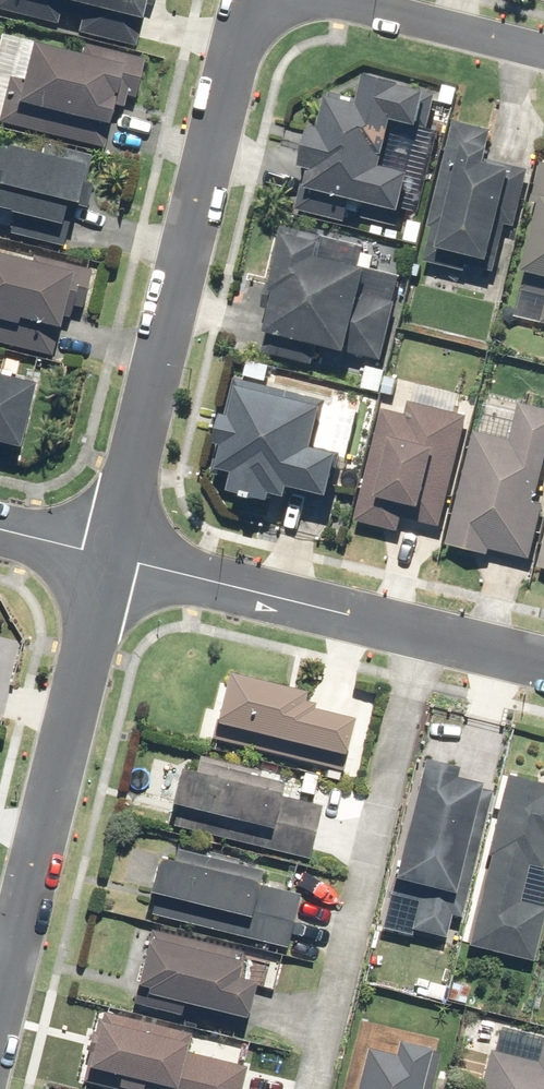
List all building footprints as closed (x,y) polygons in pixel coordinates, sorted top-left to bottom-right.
[(140,49),(152,0),(0,0),(0,13),(140,49)] [(2,121),(108,148),(119,105),(129,107),(132,96),(142,98),(153,58),(89,41),(86,51),(39,38),(29,77),(14,73),(2,121)] [(357,196),(410,208),(420,167),(393,161),(396,145),(429,152),(443,90),(437,89),(438,85),(412,79),(413,77),(375,68),(368,96),(334,88),(326,121),(319,119),(299,208),(351,221),(357,196)] [(438,228),(430,261),(471,270),(472,264),(498,270),(513,207),(524,210),(534,170),(497,161),(500,148),(493,146),(497,130),(459,121),(435,227),(438,228)] [(77,225),(95,154),(48,142),(46,150),(0,139),(0,206),(15,210),(9,232),(71,248),(77,225)] [(426,220),(413,217),(409,238),(422,241),(426,220)] [(372,244),(288,224),(277,269),(284,271),(280,285),(283,286),(272,331),(389,361),(404,301),(400,300),(408,272),(377,264),(380,253),(370,251),(372,244)] [(537,266),(533,266),(520,316),(543,322),(543,237),(537,266)] [(0,250),(0,345),(55,359),(63,326),(67,327),(69,319),(83,323),(97,269),(37,254),(36,259),(0,250)] [(390,368),(369,363),(363,387),(384,392),(390,368)] [(27,446),(43,379),(0,369),(0,440),(27,446)] [(397,395),(401,377),(389,374),(385,392),(397,395)] [(335,397),(247,375),(239,408),(233,406),(224,440),(230,442),(224,464),(241,468),(237,486),(280,497),(281,490),(297,494),(300,482),(336,491),(348,445),(324,439),(335,397)] [(410,409),(385,404),(357,525),(442,544),(473,411),(412,397),(410,409)] [(482,431),(453,543),(494,554),(496,549),(536,559),(543,528),(543,502),(543,497),(543,408),(526,403),(517,440),(482,431)] [(313,684),(232,665),(219,721),(350,752),(360,711),(319,701),(321,696),(310,694),(313,684)] [(169,825),(314,859),(327,802),(287,793),(291,774),(202,753),(200,763),(184,759),(169,825)] [(466,766),(432,757),(398,895),(423,901),(416,929),(450,937),(456,914),(466,916),(497,792),(487,789),(489,782),(463,776),(466,766)] [(323,774),(306,771),(301,791),(318,795),(323,774)] [(513,775),(492,855),(495,856),(472,944),(538,961),(543,937),(543,905),(525,900),(534,865),(543,868),(543,783),(513,775)] [(147,911),(291,947),(305,891),(265,881),(269,863),(179,841),(177,851),(163,848),(147,911)] [(148,990),(252,1016),(262,975),(245,971),(251,951),(155,926),(141,981),(150,983),(148,990)] [(105,1008),(91,1064),(179,1085),(178,1088),(246,1088),(252,1063),(192,1049),(195,1031),(105,1008)] [(446,1048),(436,1046),(437,1042),(402,1034),(400,1046),(370,1040),(359,1088),(436,1088),(446,1048)] [(543,1062),(495,1050),(485,1088),(543,1088),(543,1056),(543,1062)]
